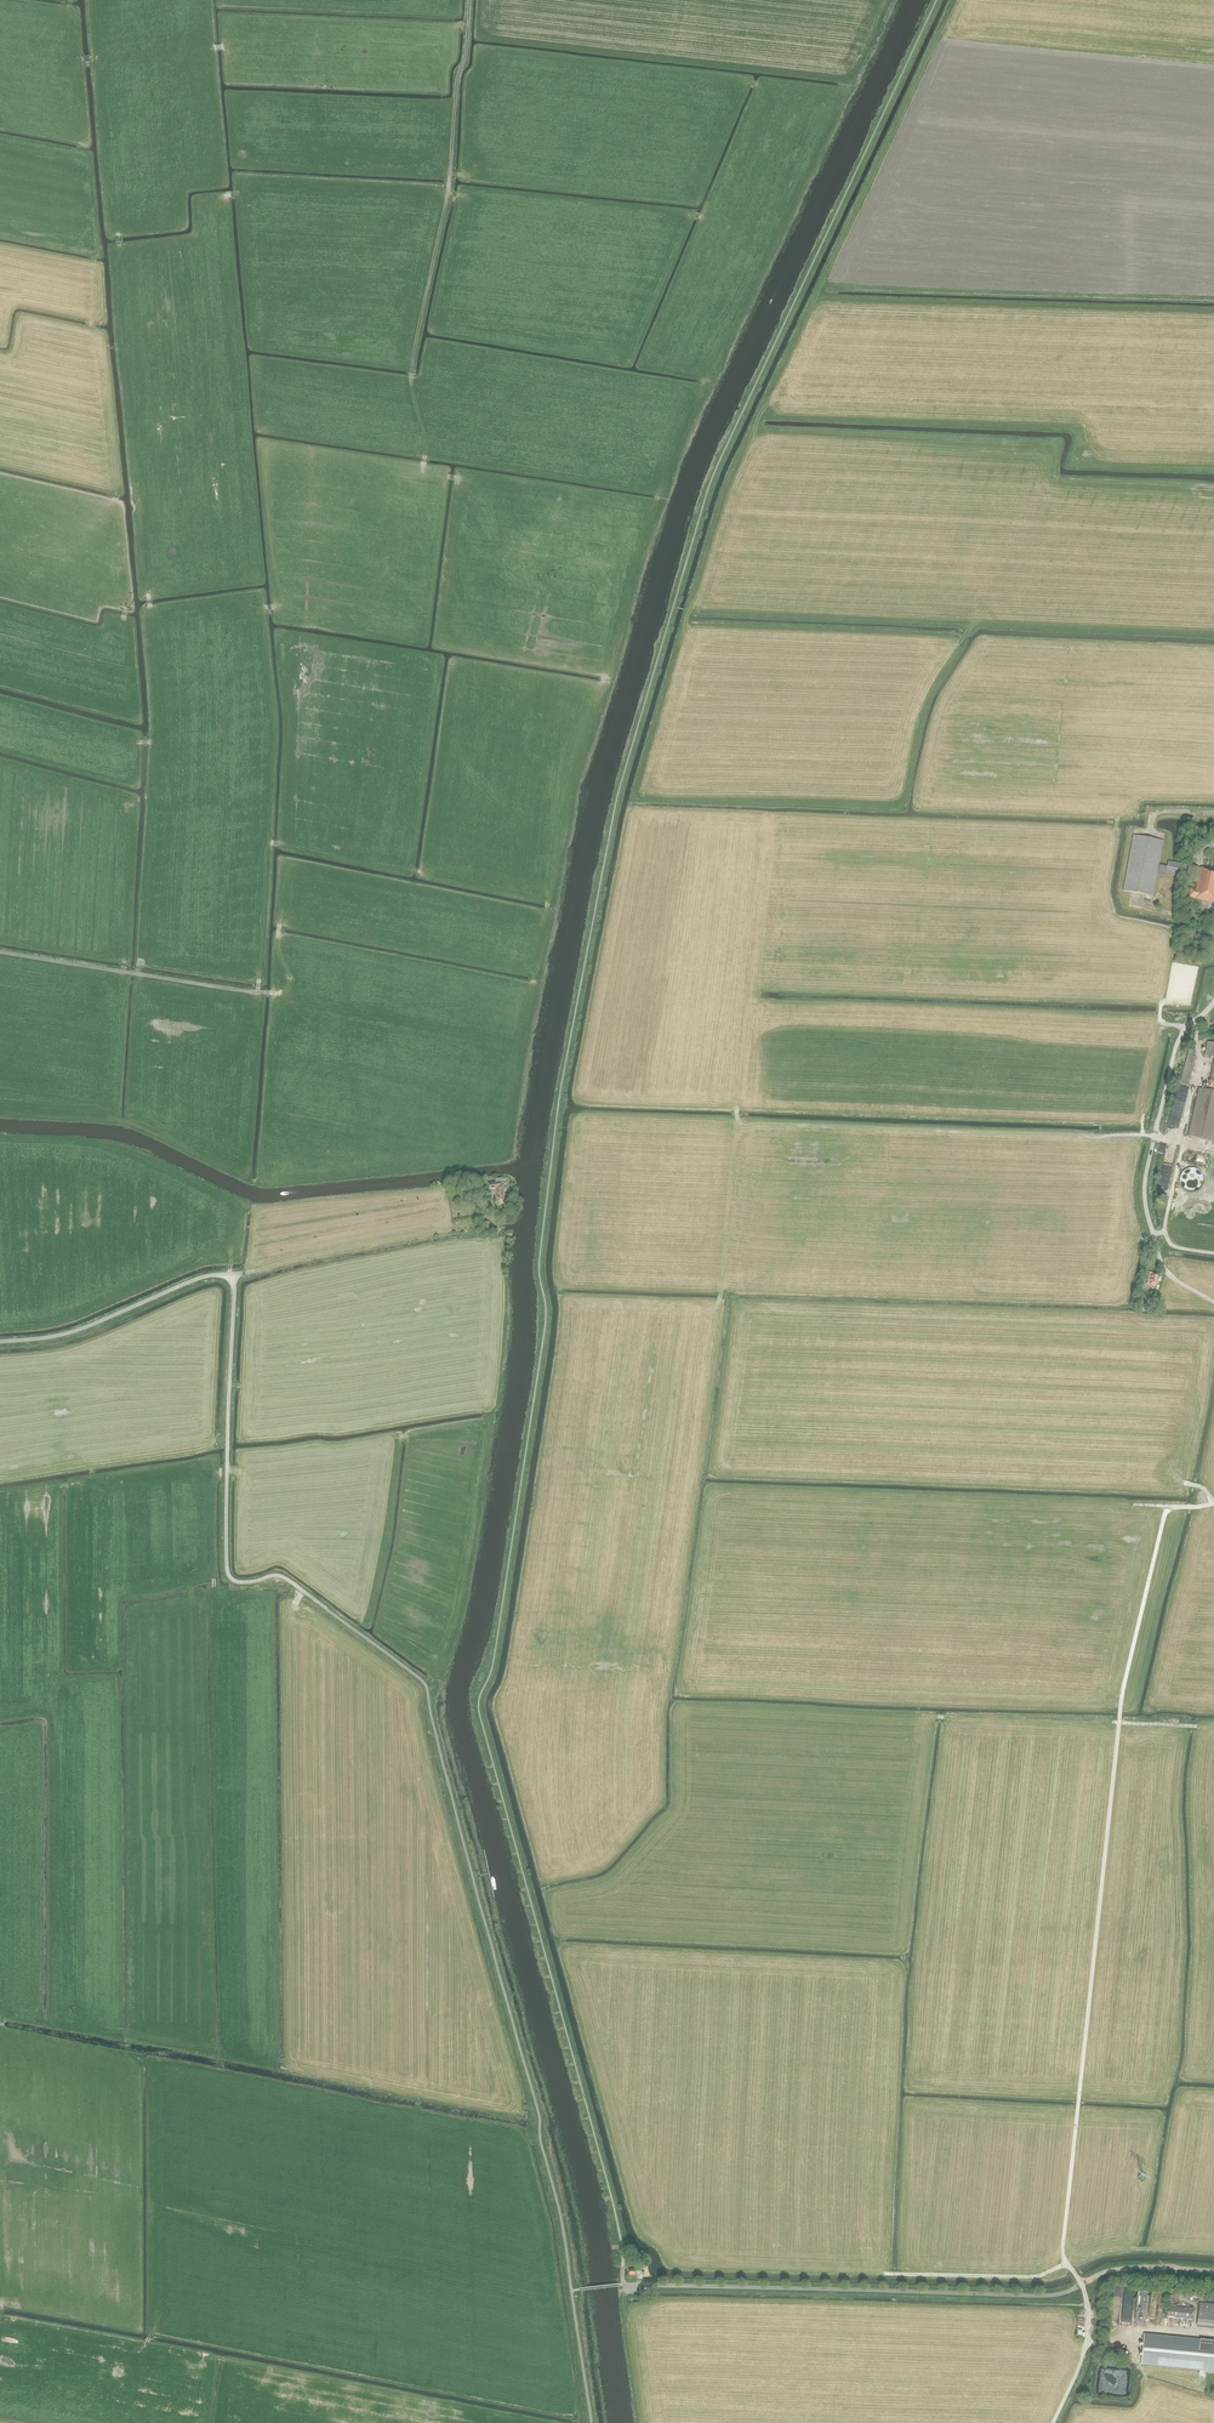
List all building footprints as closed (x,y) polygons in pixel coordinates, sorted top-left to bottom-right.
[(1182,877),(1184,864),(1168,861),(1167,867),(1159,865),(1164,841),(1133,835),(1123,891),(1154,896),(1158,873),(1182,877)] [(1195,883),(1198,867),(1189,866),(1185,881),(1195,883)] [(1213,870),(1206,868),(1206,869),(1201,868),(1196,890),(1191,888),(1189,897),(1194,898),(1194,899),(1213,903),(1213,867),(1213,870)] [(1208,1042),(1205,1055),(1213,1057),(1213,1043),(1208,1042)] [(1189,1083),(1196,1059),(1193,1058),(1196,1050),(1189,1048),(1181,1080),(1189,1083)] [(1213,1063),(1208,1087),(1203,1086),(1202,1089),(1199,1088),(1189,1136),(1213,1141),(1213,1063)] [(1204,1166),(1207,1154),(1200,1152),(1197,1164),(1204,1166)] [(498,1203),(505,1202),(503,1178),(496,1179),(496,1182),(489,1183),(489,1189),(497,1189),(498,1203)] [(489,1222),(489,1220),(483,1221),(485,1234),(491,1234),(490,1231),(491,1231),(489,1222)] [(1147,1284),(1157,1286),(1159,1274),(1150,1273),(1147,1284)] [(1146,2319),(1148,2294),(1137,2293),(1136,2318),(1146,2319)] [(1199,2303),(1197,2322),(1213,2324),(1213,2304),(1199,2303)] [(1192,2319),(1193,2309),(1168,2307),(1167,2316),(1192,2319)] [(1144,2334),(1141,2364),(1213,2371),(1213,2341),(1144,2334)]
